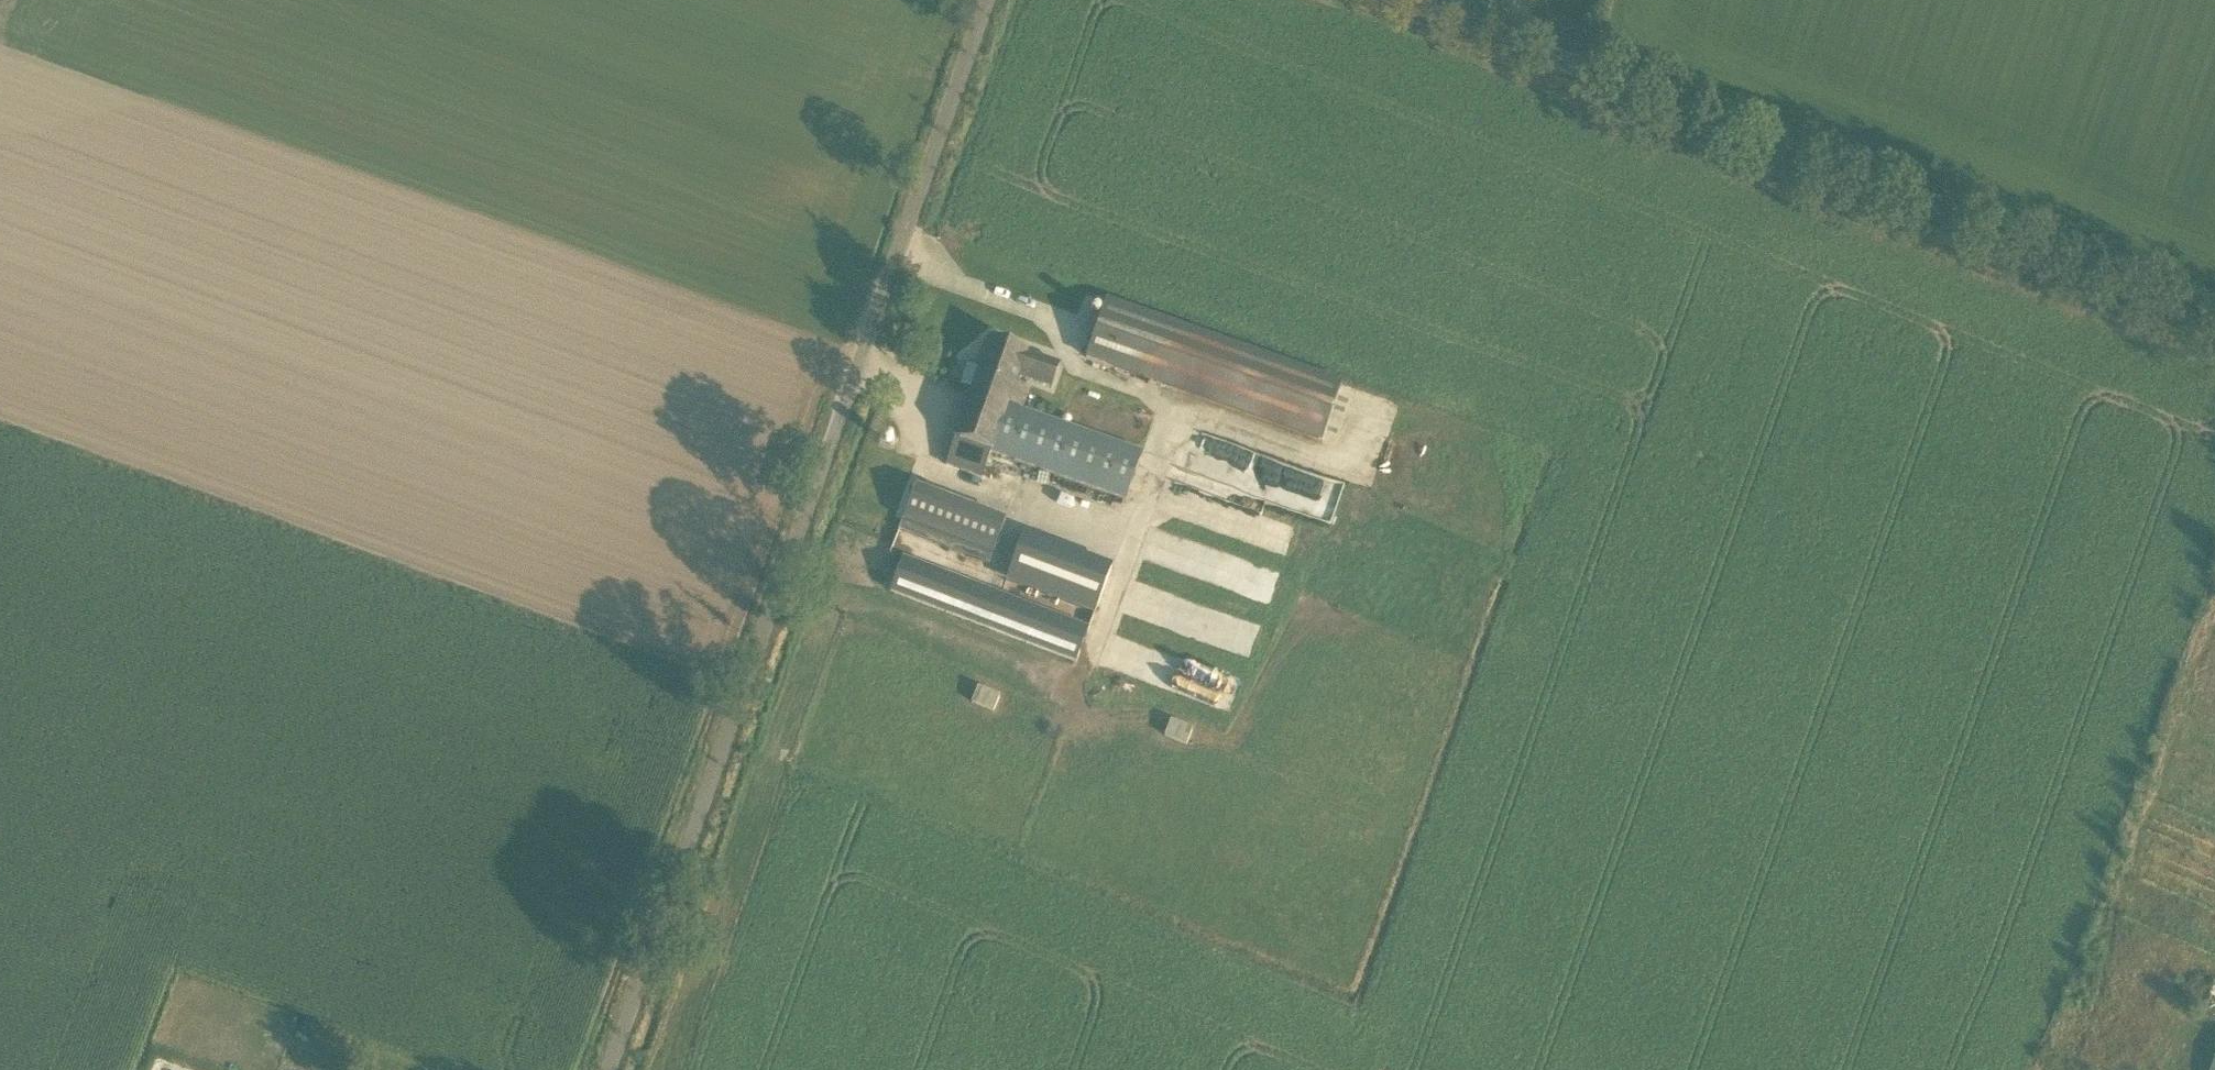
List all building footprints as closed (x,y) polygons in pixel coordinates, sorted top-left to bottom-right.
[(1322,440),(1342,384),(1107,301),(1087,357),(1322,440)] [(1052,391),(1061,365),(1026,353),(990,340),(946,465),(983,478),(992,453),(1127,500),(1143,454),(1023,412),(1029,394),(1014,389),(1017,379),(1052,391)] [(1329,527),(1341,484),(1188,438),(1175,481),(1329,527)] [(935,497),(917,490),(905,523),(923,530),(935,497)] [(1289,556),(1295,541),(1196,505),(1191,520),(1289,556)] [(1094,616),(1113,567),(1025,534),(1006,583),(1094,616)] [(1077,663),(1090,629),(903,558),(890,591),(1077,663)] [(969,705),(992,712),(997,698),(974,690),(969,705)] [(1168,721),(1161,736),(1185,746),(1191,731),(1168,721)] [(2206,1011),(2214,1014),(2214,989),(2213,988),(2206,1011)]
